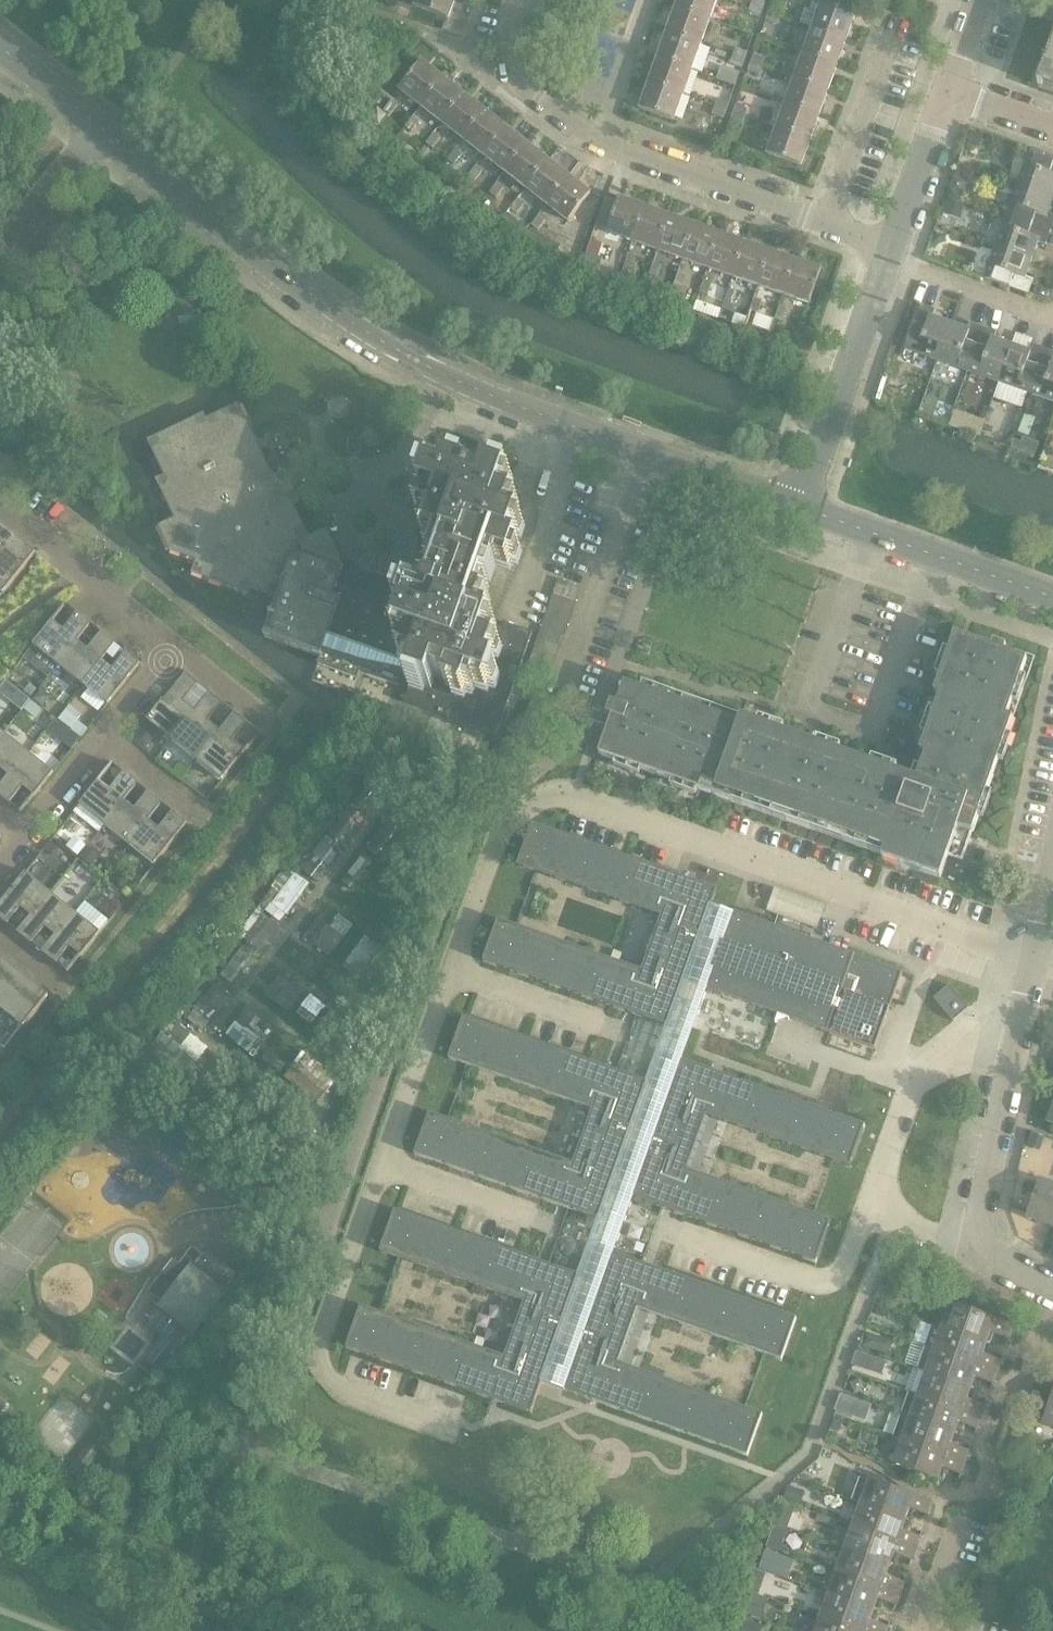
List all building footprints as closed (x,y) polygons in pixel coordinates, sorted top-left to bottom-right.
[(416,7),(449,19),(456,0),(418,0),(416,7)] [(677,8),(711,20),(718,0),(680,0),(677,8)] [(766,0),(764,0),(752,0),(750,5),(762,10),(766,0)] [(785,8),(771,3),(768,11),(782,16),(785,8)] [(823,3),(814,28),(848,40),(857,14),(823,3)] [(760,18),(762,10),(750,5),(748,13),(760,18)] [(677,8),(668,33),(702,45),(711,20),(677,8)] [(778,26),(782,16),(768,11),(765,21),(778,26)] [(848,40),(814,28),(805,53),(839,65),(848,40)] [(668,33),(659,58),(693,70),(702,45),(668,33)] [(1042,77),(1052,81),(1052,45),(1042,77)] [(745,60),(747,52),(735,48),(732,55),(745,60)] [(839,65),(805,53),(796,78),(830,90),(839,65)] [(767,59),(753,54),(750,62),(764,67),(767,59)] [(741,69),(745,60),(732,55),(729,65),(741,69)] [(659,58),(650,83),(684,95),(693,70),(659,58)] [(401,90),(422,107),(444,79),(422,62),(401,90)] [(760,76),(764,67),(750,62),(747,71),(760,76)] [(830,90),(796,78),(787,104),(821,116),(830,90)] [(465,95),(444,79),(422,107),(443,123),(465,95)] [(675,121),(684,95),(650,83),(641,109),(675,121)] [(486,111),(465,95),(443,123),(464,140),(486,111)] [(717,98),(715,105),(727,110),(730,102),(717,98)] [(399,106),(391,99),(383,110),(391,116),(399,106)] [(735,103),(732,112),(746,117),(749,107),(735,103)] [(821,116),(787,104),(778,129),(812,141),(821,116)] [(724,120),(727,110),(715,105),(711,115),(724,120)] [(507,128),(486,111),(464,140),(485,156),(507,128)] [(743,125),(746,117),(732,112),(729,121),(743,125)] [(421,122),(415,118),(406,128),(412,133),(421,122)] [(528,144),(507,128),(485,156),(506,173),(528,144)] [(812,141),(778,129),(769,154),(803,166),(812,141)] [(441,139),(435,134),(427,144),(433,149),(441,139)] [(549,161),(528,144),(506,173),(527,189),(549,161)] [(463,155),(457,150),(448,161),(454,166),(463,155)] [(1018,186),(1052,198),(1052,163),(1030,154),(1018,186)] [(570,177),(549,161),(527,189),(548,205),(570,177)] [(478,166),(469,177),(475,183),(484,171),(478,166)] [(592,194),(570,177),(548,205),(570,222),(592,194)] [(499,183),(490,194),(497,198),(505,188),(499,183)] [(1018,186),(1008,217),(1051,232),(1052,228),(1052,218),(1048,216),(1052,203),(1052,198),(1018,186)] [(520,199),(511,210),(518,215),(526,204),(520,199)] [(608,232),(634,242),(646,208),(620,199),(608,232)] [(671,217),(646,208),(634,242),(659,251),(671,217)] [(510,214),(502,224),(509,230),(517,220),(510,214)] [(539,215),(530,226),(539,232),(547,221),(539,215)] [(696,226),(671,217),(659,251),(684,259),(696,226)] [(1051,232),(1008,217),(997,248),(1033,260),(1039,243),(1047,246),(1051,232)] [(721,234),(696,226),(684,259),(709,268),(721,234)] [(746,243),(721,234),(709,268),(734,277),(746,243)] [(547,238),(541,250),(556,258),(562,246),(547,238)] [(771,252),(746,243),(734,277),(760,286),(771,252)] [(612,247),(602,244),(597,257),(602,259),(607,261),(612,247)] [(1033,260),(997,248),(986,279),(1030,295),(1035,280),(1027,278),(1033,260)] [(797,261),(771,252),(760,286),(785,295),(797,261)] [(588,253),(581,270),(595,275),(602,259),(597,257),(588,253)] [(637,256),(630,254),(625,267),(632,270),(637,256)] [(822,270),(797,261),(785,295),(811,304),(822,270)] [(655,262),(650,276),(659,279),(664,265),(655,262)] [(688,274),(680,271),(675,285),(683,287),(688,274)] [(713,283),(705,280),(700,293),(709,297),(713,283)] [(728,288),(723,302),(733,305),(738,291),(728,288)] [(765,301),(756,298),(751,311),(760,315),(765,301)] [(922,306),(906,350),(938,361),(951,325),(933,318),(936,311),(922,306)] [(789,309),(781,307),(776,319),(784,322),(789,309)] [(968,331),(951,325),(938,361),(969,372),(984,328),(971,323),(968,331)] [(998,332),(984,328),(969,372),(999,382),(1012,346),(995,340),(998,332)] [(1029,352),(1012,346),(999,382),(1030,393),(1046,349),(1032,345),(1029,352)] [(1046,349),(1030,393),(1052,401),(1052,352),(1046,349)] [(347,574),(343,572),(345,566),(329,531),(311,540),(295,505),(301,502),(287,473),(275,479),(241,406),(222,415),(226,423),(212,430),(206,416),(149,443),(157,459),(153,462),(161,480),(158,482),(176,521),(170,524),(180,544),(176,555),(198,563),(193,576),(250,596),(252,590),(279,599),(265,638),(321,657),(318,664),(358,679),(361,672),(400,686),(402,680),(413,684),(406,702),(497,735),(533,634),(506,625),(505,630),(481,621),(487,603),(481,600),(495,561),(514,568),(521,548),(515,545),(522,527),(509,522),(516,503),(503,499),(510,480),(490,473),(486,483),(473,478),(474,474),(454,467),(450,480),(431,473),(424,493),(430,496),(423,514),(436,519),(429,538),(442,542),(435,561),(441,563),(427,602),(410,596),(412,591),(348,569),(347,574)] [(954,414),(950,426),(979,437),(984,425),(984,424),(955,413),(954,414)] [(767,434),(764,439),(773,442),(775,436),(767,434)] [(1015,440),(1013,448),(1035,456),(1039,444),(1023,439),(1022,443),(1015,440)] [(15,540),(5,532),(7,529),(0,524),(0,560),(15,540)] [(15,540),(0,560),(0,591),(4,594),(37,553),(17,538),(15,540)] [(65,631),(53,622),(34,646),(60,667),(79,643),(93,626),(80,616),(65,631)] [(89,651),(79,643),(60,667),(85,686),(104,662),(117,645),(105,635),(89,651)] [(941,695),(927,735),(922,749),(893,739),(883,768),(742,718),(740,724),(626,683),(618,706),(613,704),(608,717),(614,719),(600,756),(733,802),(735,797),(886,850),(883,859),(941,879),(949,856),(963,861),(994,776),(1014,719),(1008,717),(1028,660),(1005,652),(1007,647),(995,642),(992,648),(956,635),(935,693),(941,695)] [(114,670),(104,662),(85,686),(109,706),(142,665),(129,655),(114,670)] [(187,673),(148,721),(173,741),(197,711),(185,702),(200,683),(187,673)] [(0,690),(0,693),(22,711),(31,700),(7,681),(0,690)] [(31,684),(26,691),(32,695),(37,689),(31,684)] [(42,690),(35,700),(44,707),(49,701),(48,695),(42,690)] [(209,721),(224,703),(211,693),(197,711),(173,741),(197,760),(221,730),(209,721)] [(236,712),(221,730),(197,760),(223,781),(247,751),(234,741),(249,722),(236,712)] [(79,722),(72,731),(82,738),(89,730),(79,722)] [(10,777),(29,753),(5,733),(0,739),(0,769),(10,777)] [(432,741),(422,737),(417,751),(427,754),(432,741)] [(0,789),(0,797),(9,803),(24,788),(36,797),(55,774),(29,753),(10,777),(0,789)] [(107,826),(126,802),(139,785),(127,776),(112,791),(100,782),(75,813),(101,833),(107,826)] [(136,811),(126,802),(107,826),(131,846),(151,822),(164,805),(152,795),(136,811)] [(161,830),(151,822),(131,846),(156,865),(188,825),(176,815),(161,830)] [(362,1307),(347,1349),(355,1351),(492,1400),(502,1404),(532,1414),(543,1383),(564,1391),(589,1400),(602,1405),(749,1457),(763,1415),(745,1409),(620,1364),(639,1310),(765,1355),(783,1361),(797,1319),(782,1314),(652,1267),(643,1264),(614,1254),(634,1199),(663,1209),(671,1212),(817,1264),(832,1222),(814,1215),(688,1171),(707,1117),(833,1161),(851,1168),(866,1126),(847,1119),(722,1075),(711,1071),(683,1061),(694,1029),(708,990),(776,1015),(780,1016),(831,1034),(833,1035),(854,1042),(857,1043),(873,1049),(876,1050),(893,1002),(894,1000),(902,975),(903,973),(846,953),(813,941),(775,927),(733,913),(733,914),(712,907),(718,890),(694,882),(678,876),(559,834),(533,825),(518,866),(536,873),(662,917),(643,972),(517,927),(499,921),(484,962),(626,1012),(636,1016),(637,1017),(668,1027),(648,1083),(617,1072),(616,1071),(606,1068),(589,1062),(465,1018),(450,1059),(468,1066),(594,1111),(574,1165),(449,1120),(431,1114),(416,1155),(558,1206),(567,1209),(569,1210),(599,1221),(579,1276),(549,1265),(547,1264),(539,1261),(520,1255),(396,1211),(381,1253),(399,1259),(525,1304),(506,1358),(380,1313),(362,1307)] [(0,907),(0,919),(6,924),(22,909),(32,917),(51,893),(27,874),(0,907)] [(51,893),(32,917),(19,934),(31,944),(46,928),(57,937),(76,913),(51,893)] [(76,913),(57,937),(43,954),(55,963),(71,948),(83,957),(102,933),(76,913)] [(12,968),(0,959),(0,984),(12,968)] [(12,968),(0,984),(0,1004),(10,1011),(20,998),(31,983),(12,968)] [(31,983),(20,998),(10,1011),(28,1026),(50,998),(31,983)] [(950,986),(935,999),(954,1021),(955,1022),(970,1009),(969,1009),(950,986)] [(1052,1227),(1052,1184),(1041,1180),(1027,1218),(1052,1227)] [(244,1268),(253,1257),(242,1248),(234,1259),(244,1268)] [(150,1321),(152,1322),(153,1320),(167,1332),(140,1367),(141,1368),(142,1368),(156,1379),(156,1380),(157,1381),(236,1280),(235,1279),(234,1280),(208,1259),(204,1256),(205,1255),(203,1254),(202,1256),(197,1252),(188,1262),(194,1267),(190,1271),(176,1261),(151,1293),(164,1304),(161,1308),(155,1304),(147,1315),(152,1319),(150,1321)] [(1014,1326),(953,1305),(944,1328),(986,1343),(990,1332),(1010,1339),(1014,1326)] [(986,1343),(944,1328),(934,1324),(926,1347),(998,1372),(1002,1361),(982,1354),(986,1343)] [(998,1372),(926,1347),(918,1369),(928,1373),(970,1388),(974,1377),(994,1384),(998,1372)] [(858,1352),(853,1365),(868,1370),(873,1357),(858,1352)] [(970,1388),(928,1373),(920,1396),(982,1417),(986,1406),(966,1399),(970,1388)] [(982,1417),(920,1396),(910,1392),(902,1415),(912,1418),(954,1433),(958,1422),(978,1429),(982,1417)] [(842,1395),(837,1410),(850,1415),(855,1400),(842,1395)] [(1045,1423),(1052,1426),(1052,1399),(1045,1423)] [(954,1433),(912,1418),(904,1441),(966,1463),(970,1451),(950,1444),(954,1433)] [(835,1419),(832,1430),(840,1433),(844,1422),(835,1419)] [(966,1463),(904,1441),(896,1464),(938,1479),(942,1467),(962,1474),(966,1463)] [(101,1453),(90,1444),(69,1471),(80,1479),(101,1453)] [(887,1480),(868,1473),(866,1479),(885,1486),(887,1480)] [(885,1486),(866,1479),(862,1478),(854,1501),(863,1505),(905,1519),(909,1508),(929,1515),(933,1503),(909,1494),(885,1486)] [(779,1503),(772,1523),(776,1524),(788,1528),(795,1509),(779,1503)] [(905,1519),(863,1505),(855,1527),(917,1549),(921,1537),(901,1530),(905,1519)] [(782,1552),(790,1529),(788,1528),(776,1524),(768,1547),(782,1552)] [(917,1549),(855,1527),(847,1550),(889,1564),(893,1553),(913,1560),(917,1549)] [(889,1564),(847,1550),(839,1572),(901,1594),(905,1582),(885,1575),(889,1564)] [(767,1551),(760,1569),(787,1579),(794,1561),(767,1551)] [(901,1594),(839,1572),(831,1595),(873,1609),(877,1599),(897,1605),(901,1594)] [(749,1582),(746,1590),(747,1590),(760,1595),(762,1587),(749,1582)] [(831,1595),(823,1617),(862,1630),(888,1630),(889,1627),(870,1620),(873,1609),(831,1595)] [(823,1617),(819,1630),(862,1630),(823,1617)]
